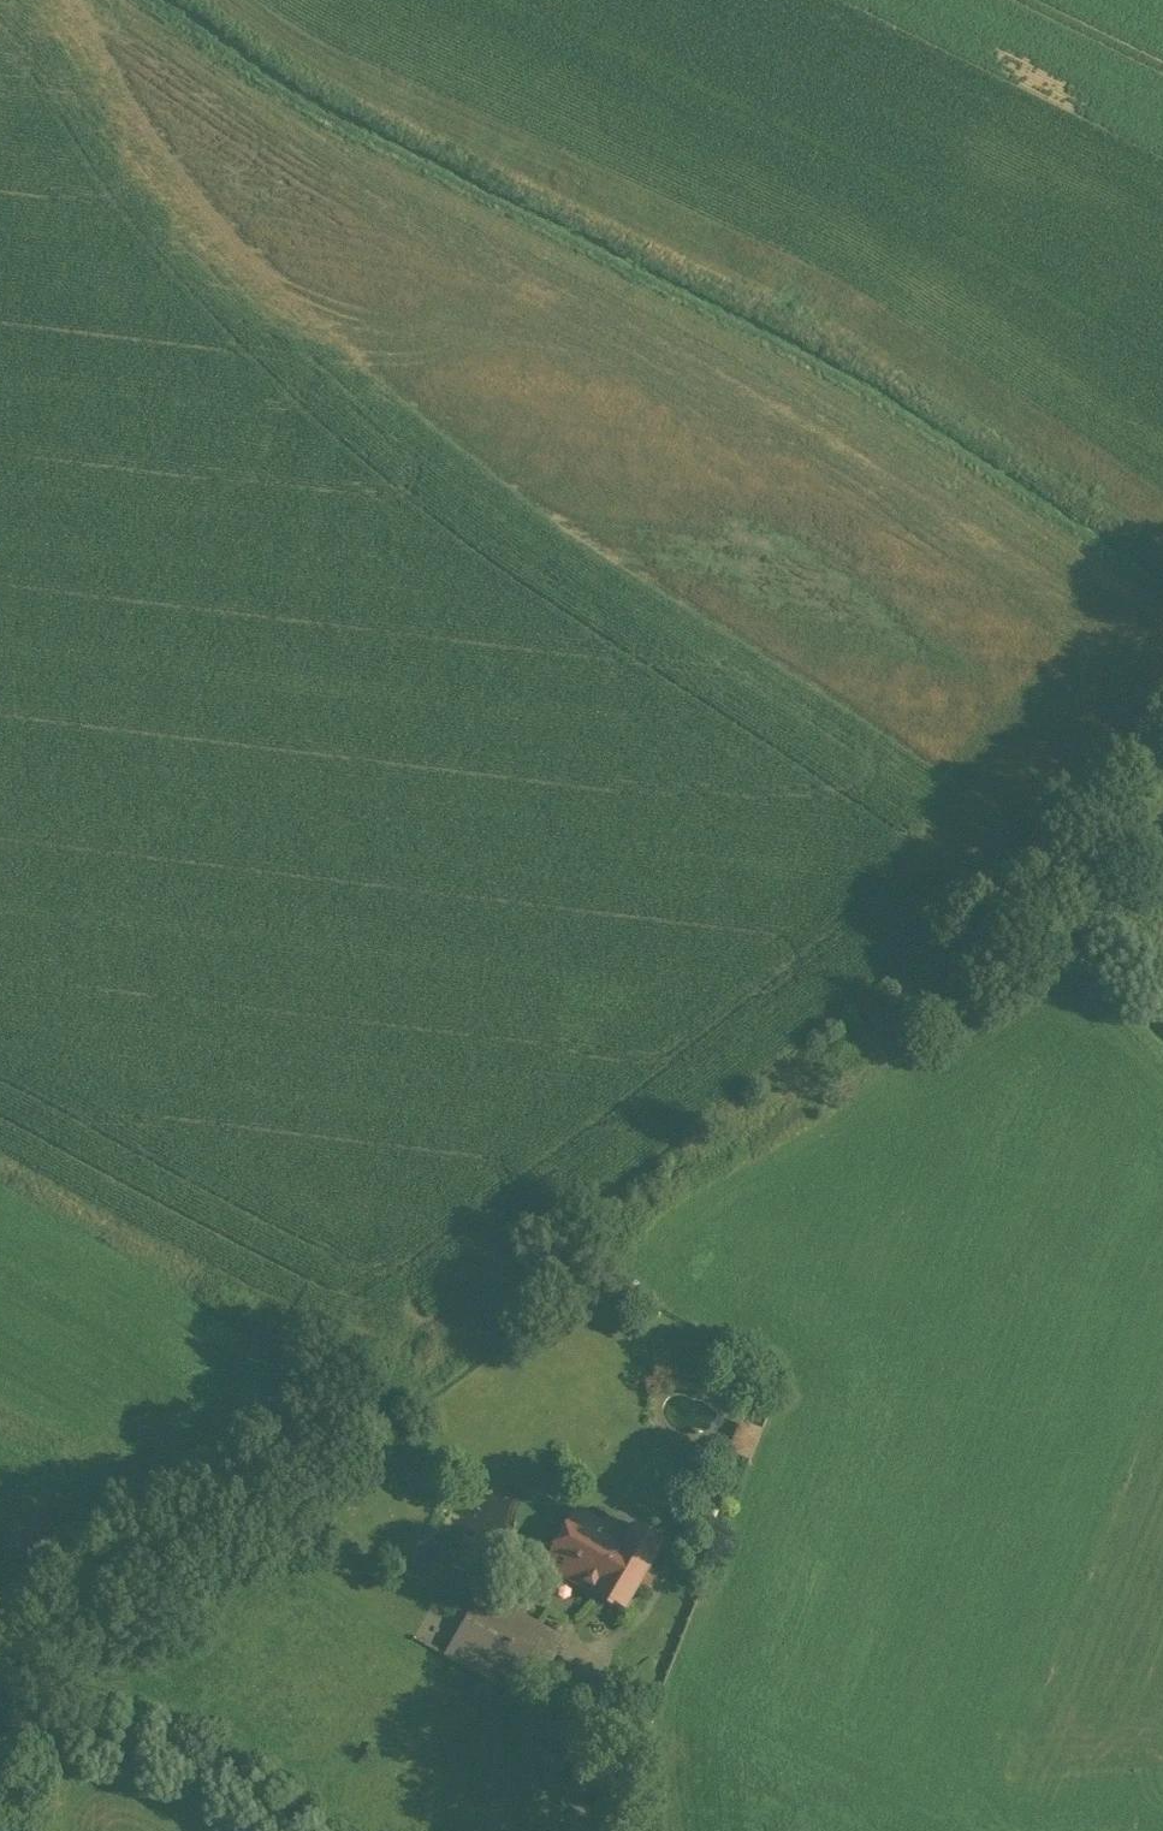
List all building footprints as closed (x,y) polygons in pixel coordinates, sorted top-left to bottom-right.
[(548,1566),(626,1611),(665,1544),(636,1527),(628,1540),(580,1512),(548,1566)] [(482,1594),(446,1655),(530,1704),(554,1663),(526,1647),(536,1629),(538,1630),(540,1627),(482,1594)] [(526,1647),(554,1663),(566,1643),(540,1627),(538,1630),(536,1629),(526,1647)]
